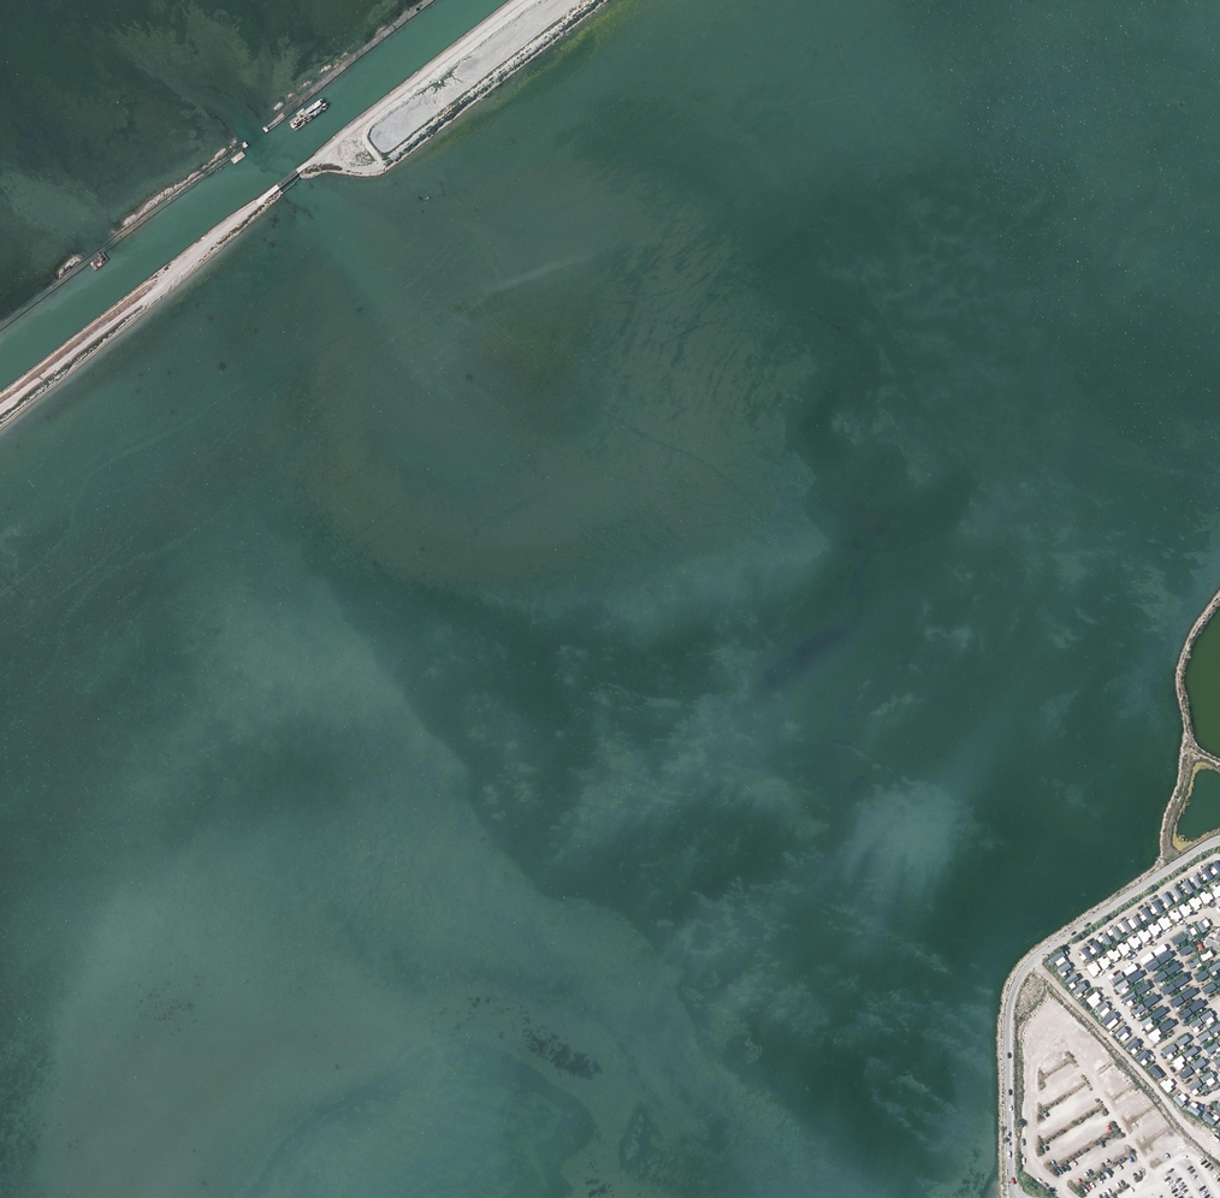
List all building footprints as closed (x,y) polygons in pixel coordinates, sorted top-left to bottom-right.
[(1218,874),(1219,873),(1219,862),(1219,860),(1212,865),(1218,874)] [(1209,881),(1214,877),(1208,867),(1199,873),(1202,878),(1205,875),(1209,881)] [(1191,877),(1197,888),(1203,884),(1197,874),(1191,877)] [(1179,886),(1183,891),(1186,889),(1189,894),(1194,890),(1188,880),(1179,886)] [(1210,889),(1216,898),(1219,895),(1219,885),(1219,883),(1210,889)] [(1177,885),(1171,889),(1177,900),(1183,897),(1177,885)] [(1214,899),(1210,890),(1200,895),(1204,904),(1214,899)] [(1161,895),(1167,907),(1173,904),(1167,892),(1161,895)] [(1198,896),(1189,901),(1195,911),(1204,905),(1198,896)] [(1157,900),(1148,906),(1151,911),(1154,908),(1158,914),(1163,910),(1157,900)] [(1193,911),(1188,903),(1179,908),(1184,917),(1193,911)] [(1145,916),(1148,920),(1153,917),(1146,907),(1138,913),(1142,919),(1145,916)] [(1178,909),(1169,914),(1173,923),(1183,919),(1178,909)] [(1130,923),(1131,928),(1141,924),(1137,914),(1131,917),(1133,922),(1130,923)] [(1167,915),(1158,920),(1164,930),(1172,925),(1167,915)] [(1202,932),(1212,927),(1206,918),(1197,923),(1202,932)] [(1126,933),(1131,931),(1128,920),(1117,924),(1119,929),(1124,928),(1126,933)] [(1163,931),(1157,922),(1148,928),(1153,936),(1163,931)] [(1116,926),(1109,930),(1115,940),(1122,936),(1116,926)] [(1184,932),(1190,940),(1198,933),(1193,926),(1184,932)] [(1147,928),(1138,934),(1144,943),(1152,937),(1147,928)] [(1219,928),(1213,940),(1207,937),(1204,944),(1219,951),(1219,950),(1219,928)] [(1100,943),(1104,941),(1107,946),(1112,943),(1106,933),(1097,938),(1100,943)] [(1175,946),(1186,939),(1182,933),(1171,941),(1175,946)] [(1142,944),(1138,935),(1128,940),(1133,949),(1142,944)] [(1199,951),(1204,948),(1198,939),(1193,942),(1199,951)] [(1097,953),(1102,951),(1097,941),(1088,945),(1090,950),(1095,948),(1097,953)] [(1127,942),(1118,946),(1123,956),(1132,951),(1127,942)] [(1164,944),(1153,951),(1157,956),(1167,949),(1164,944)] [(1181,956),(1192,952),(1190,946),(1178,950),(1181,956)] [(1086,947),(1078,952),(1084,962),(1092,956),(1086,947)] [(1107,953),(1113,962),(1122,957),(1117,950),(1114,952),(1112,949),(1107,953)] [(1204,962),(1214,955),(1210,950),(1200,956),(1204,962)] [(1054,968),(1066,959),(1061,951),(1048,960),(1054,968)] [(1168,951),(1159,958),(1162,963),(1172,957),(1168,951)] [(1151,952),(1140,959),(1143,965),(1154,958),(1151,952)] [(1104,955),(1097,960),(1103,969),(1110,965),(1104,955)] [(1196,957),(1187,964),(1191,970),(1201,963),(1196,957)] [(1149,973),(1160,966),(1156,960),(1146,966),(1149,973)] [(1096,961),(1087,967),(1093,977),(1102,971),(1096,961)] [(1057,969),(1063,977),(1068,973),(1066,971),(1071,968),(1067,962),(1057,969)] [(1212,974),(1219,970),(1219,963),(1219,962),(1209,967),(1212,974)] [(1126,976),(1138,969),(1135,963),(1123,970),(1126,976)] [(1178,963),(1166,969),(1169,975),(1181,969),(1178,963)] [(1206,970),(1195,977),(1198,982),(1209,975),(1206,970)] [(1133,984),(1143,977),(1139,971),(1129,978),(1133,984)] [(1163,971),(1153,978),(1157,983),(1167,976),(1163,971)] [(1120,972),(1110,978),(1114,984),(1124,978),(1120,972)] [(1065,978),(1070,988),(1075,985),(1073,981),(1078,978),(1075,973),(1065,978)] [(1174,981),(1177,987),(1189,981),(1186,975),(1174,981)] [(1125,980),(1116,987),(1120,992),(1129,985),(1125,980)] [(1083,983),(1074,990),(1078,997),(1088,989),(1083,983)] [(1147,983),(1136,989),(1140,995),(1151,989),(1147,983)] [(1171,983),(1161,991),(1166,996),(1176,988),(1171,983)] [(1206,995),(1217,989),(1214,983),(1202,989),(1206,995)] [(1186,1000),(1197,993),(1193,987),(1182,994),(1186,1000)] [(1126,1003),(1137,997),(1133,991),(1123,997),(1126,1003)] [(1086,1000),(1093,1008),(1103,1000),(1096,992),(1086,1000)] [(1148,1008),(1159,1000),(1155,994),(1144,1002),(1148,1008)] [(1172,1008),(1184,1002),(1181,996),(1169,1002),(1172,1008)] [(1194,1012),(1205,1005),(1201,1000),(1190,1007),(1194,1012)] [(1104,1017),(1111,1010),(1104,1002),(1096,1009),(1104,1017)] [(1142,1004),(1132,1010),(1136,1017),(1146,1011),(1142,1004)] [(1163,1007),(1153,1014),(1156,1020),(1167,1012),(1163,1007)] [(1189,1008),(1178,1015),(1181,1021),(1192,1014),(1189,1008)] [(1110,1031),(1121,1020),(1113,1012),(1102,1023),(1110,1031)] [(1210,1012),(1202,1016),(1207,1025),(1215,1020),(1210,1012)] [(1155,1026),(1149,1017),(1141,1022),(1146,1031),(1155,1026)] [(1171,1019),(1160,1026),(1164,1032),(1175,1024),(1171,1019)] [(1197,1019),(1190,1025),(1198,1032),(1204,1026),(1197,1019)] [(1219,1035),(1217,1032),(1219,1031),(1219,1023),(1210,1030),(1215,1038),(1219,1035)] [(1123,1027),(1116,1035),(1124,1042),(1131,1034),(1123,1027)] [(1148,1034),(1154,1043),(1163,1038),(1157,1029),(1148,1034)] [(1209,1031),(1197,1038),(1200,1044),(1212,1037),(1209,1031)] [(1176,1042),(1180,1049),(1191,1042),(1187,1035),(1176,1042)] [(1134,1039),(1126,1047),(1131,1052),(1139,1044),(1134,1039)] [(1208,1055),(1219,1048),(1216,1042),(1205,1049),(1208,1055)] [(1163,1050),(1167,1059),(1179,1053),(1175,1044),(1163,1050)] [(1194,1058),(1192,1056),(1198,1052),(1195,1046),(1184,1053),(1189,1062),(1194,1058)] [(1141,1053),(1137,1058),(1146,1066),(1153,1059),(1149,1055),(1146,1058),(1141,1053)] [(1181,1062),(1185,1060),(1181,1055),(1172,1062),(1178,1071),(1184,1066),(1181,1062)] [(1192,1066),(1197,1073),(1208,1066),(1203,1058),(1192,1066)] [(1148,1070),(1157,1078),(1161,1074),(1153,1066),(1148,1070)] [(1185,1082),(1194,1072),(1187,1066),(1179,1076),(1185,1082)] [(1202,1076),(1206,1086),(1216,1083),(1212,1072),(1202,1076)] [(1160,1085),(1168,1092),(1175,1085),(1168,1077),(1160,1085)] [(1199,1093),(1197,1088),(1202,1086),(1200,1080),(1189,1085),(1193,1095),(1199,1093)] [(1174,1099),(1181,1106),(1189,1099),(1182,1092),(1174,1099)] [(1198,1116),(1201,1111),(1196,1108),(1198,1105),(1193,1101),(1187,1110),(1198,1116)] [(1205,1113),(1202,1118),(1213,1125),(1217,1120),(1205,1113)]
